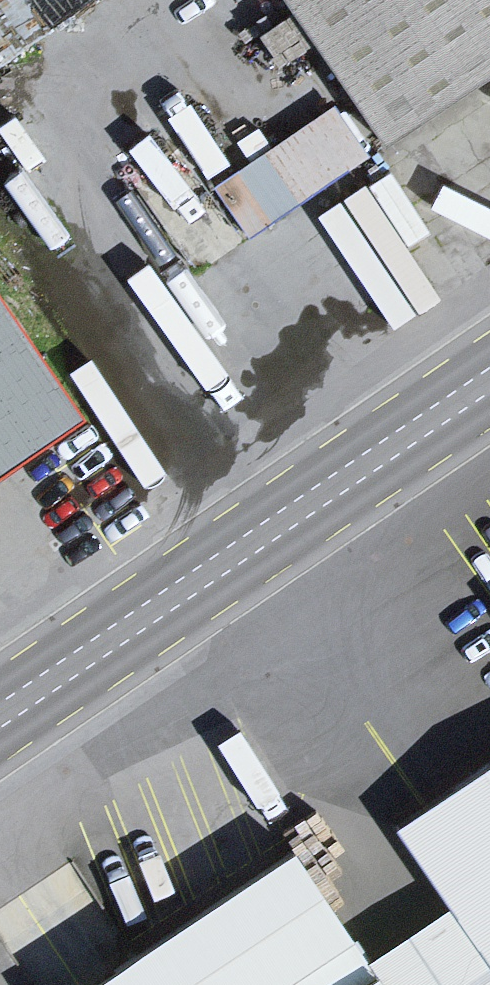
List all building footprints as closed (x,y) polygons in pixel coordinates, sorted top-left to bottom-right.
[(4,0),(0,0),(0,51),(26,36),(4,0)] [(489,73),(489,0),(295,0),(390,140),(489,73)] [(246,227),(370,146),(337,96),(213,177),(246,227)] [(90,420),(0,292),(0,482),(90,420)] [(413,835),(489,945),(489,782),(413,835)] [(444,922),(362,974),(348,953),(298,875),(127,984),(484,984),(444,922)]
